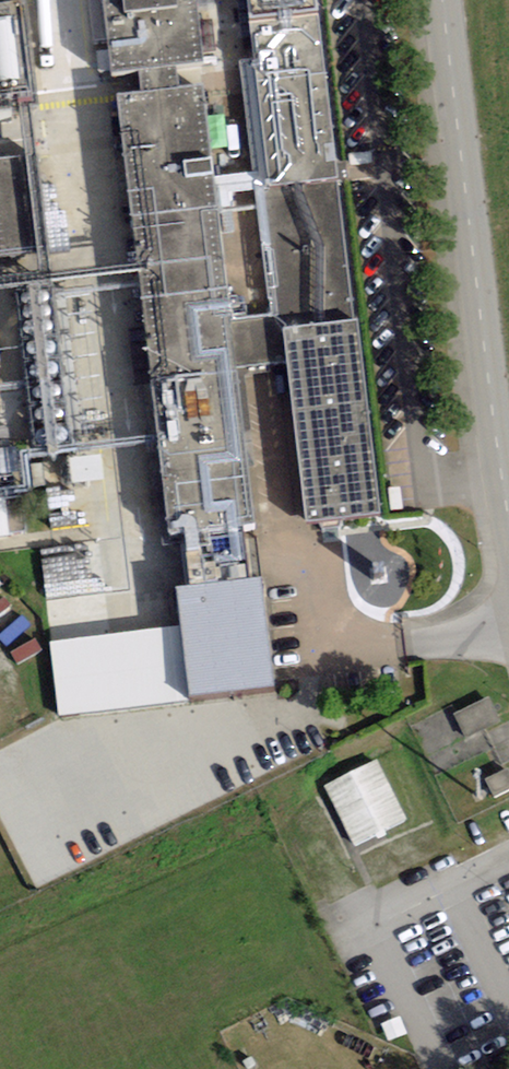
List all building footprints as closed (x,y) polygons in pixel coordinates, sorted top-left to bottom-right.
[(19,125),(15,98),(36,95),(23,0),(0,0),(0,128),(19,125)] [(276,691),(237,368),(233,320),(202,86),(181,88),(178,66),(202,62),(196,0),(104,0),(113,74),(140,72),(143,91),(118,93),(170,530),(184,530),(190,584),(177,587),(181,625),(191,701),(276,691)] [(317,0),(250,0),(258,64),(240,64),(273,315),(285,329),(354,321),(317,0)] [(33,248),(22,156),(0,158),(0,253),(33,248)] [(237,368),(289,362),(285,329),(273,315),(233,320),(237,368)] [(308,521),(384,513),(360,320),(354,321),(285,329),(289,362),(308,521)] [(60,330),(0,328),(0,379),(19,380),(18,410),(59,411),(59,421),(70,422),(71,389),(54,389),(54,395),(39,395),(40,376),(59,376),(60,330)] [(0,497),(0,537),(31,535),(29,496),(0,497)] [(52,643),(61,717),(191,701),(181,625),(52,643)] [(471,739),(506,723),(494,698),(459,714),(471,739)] [(320,789),(348,847),(398,823),(370,765),(320,789)]
